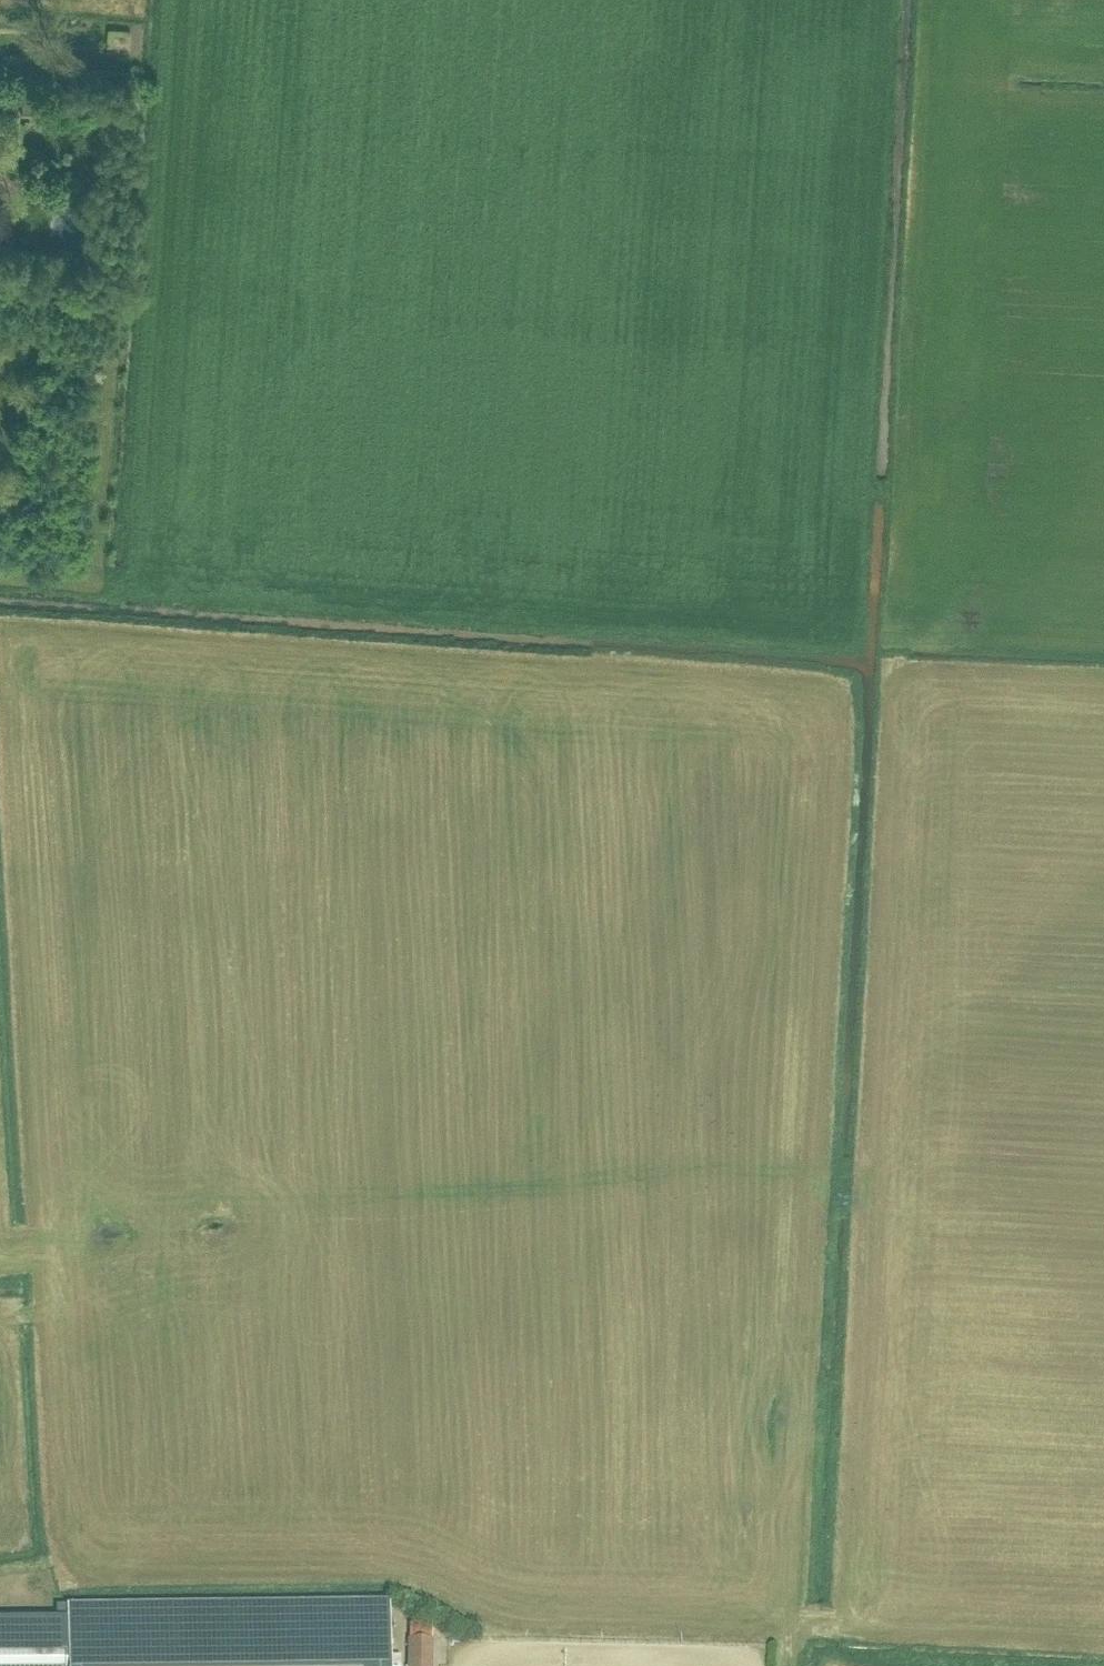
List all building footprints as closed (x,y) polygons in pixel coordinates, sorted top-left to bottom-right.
[(386,1606),(64,1609),(64,1623),(0,1624),(0,1665),(387,1665),(386,1606)] [(436,1641),(411,1641),(411,1665),(435,1665),(436,1641)]
